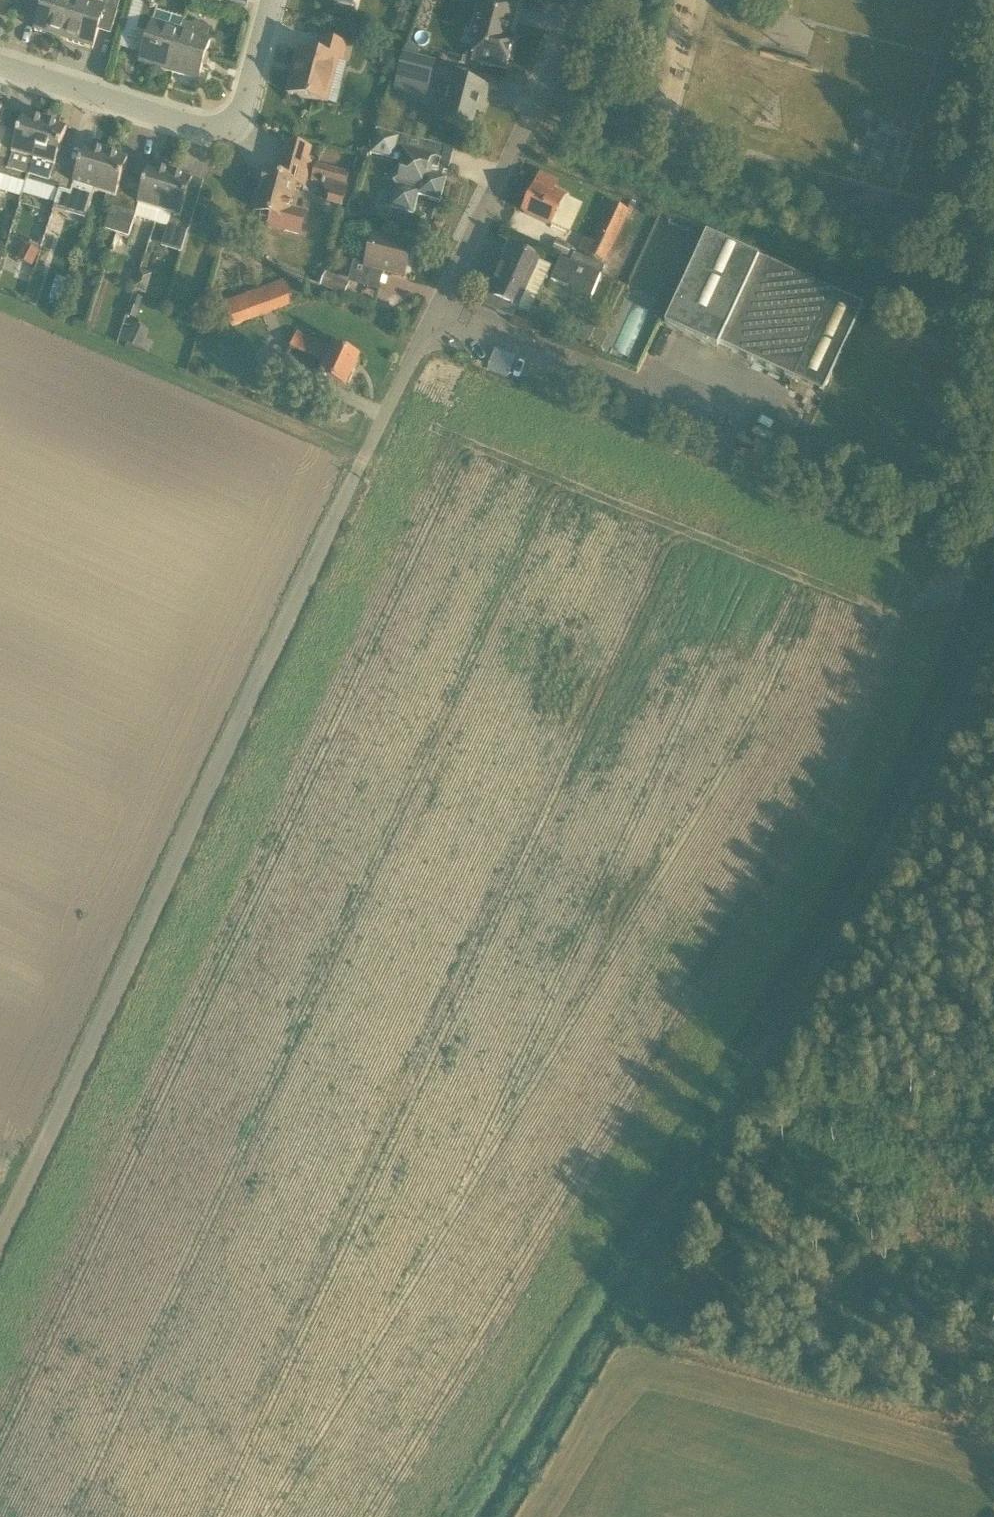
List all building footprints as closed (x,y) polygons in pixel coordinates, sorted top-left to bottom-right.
[(76,0),(75,0),(40,0),(44,1),(35,32),(64,40),(76,0)] [(76,0),(64,40),(93,49),(102,20),(113,23),(120,0),(76,0)] [(327,1),(354,9),(357,0),(327,0),(327,1)] [(515,40),(509,38),(518,5),(498,0),(482,0),(470,45),(474,46),(471,61),(507,71),(515,40)] [(182,32),(182,31),(153,22),(158,8),(145,4),(137,30),(149,34),(140,64),(169,73),(169,72),(182,32)] [(191,26),(184,24),(184,25),(182,31),(182,32),(169,72),(169,73),(198,82),(211,42),(207,41),(210,32),(208,28),(196,24),(191,26)] [(342,63),(347,47),(322,40),(318,56),(304,52),(300,67),(296,66),(288,95),(323,104),(335,61),(342,63)] [(392,45),(377,49),(381,65),(396,61),(392,45)] [(412,84),(427,88),(434,63),(403,54),(394,89),(410,94),(412,84)] [(484,104),(489,90),(450,79),(439,121),(472,130),(476,115),(479,103),(484,104)] [(33,115),(32,119),(24,116),(19,134),(8,131),(1,152),(0,157),(0,177),(26,185),(27,181),(27,182),(47,120),(33,115)] [(27,182),(49,188),(60,191),(69,162),(58,159),(67,130),(59,127),(61,124),(47,120),(27,182)] [(1,152),(8,131),(0,128),(0,157),(1,152)] [(437,146),(376,130),(370,156),(394,161),(395,156),(405,159),(392,210),(414,216),(419,197),(440,203),(446,181),(431,177),(432,170),(448,174),(450,162),(446,161),(434,158),(437,146)] [(304,186),(310,164),(314,150),(287,144),(283,157),(285,158),(281,172),(284,173),(282,179),(267,175),(260,198),(257,197),(254,209),(257,210),(256,213),(271,218),(268,226),(302,236),(307,215),(288,209),(295,184),(304,186)] [(108,151),(94,147),(93,150),(85,148),(80,165),(69,162),(60,191),(54,208),(65,211),(69,202),(89,209),(95,193),(108,151)] [(117,235),(133,182),(123,179),(128,161),(120,159),(121,155),(108,151),(95,193),(107,197),(104,206),(112,208),(105,231),(117,235)] [(358,158),(356,167),(364,169),(367,160),(358,158)] [(342,209),(352,174),(317,164),(312,181),(325,185),(324,187),(327,193),(330,194),(327,204),(342,209)] [(172,171),(158,167),(157,170),(150,168),(144,185),(133,182),(117,235),(129,239),(135,219),(155,225),(172,171)] [(189,232),(198,202),(187,199),(193,181),(185,179),(186,175),(172,171),(155,225),(168,229),(169,226),(189,232)] [(571,235),(584,208),(554,194),(558,185),(540,177),(524,214),(571,235)] [(630,214),(627,212),(612,205),(607,203),(589,242),(584,240),(578,251),(605,264),(630,214)] [(793,383),(833,298),(707,238),(665,326),(718,351),(719,348),(793,383)] [(375,240),(368,267),(363,288),(379,292),(383,273),(404,278),(411,250),(375,240)] [(18,260),(35,267),(42,249),(25,243),(18,260)] [(512,321),(517,310),(530,316),(552,269),(511,250),(505,263),(501,262),(486,296),(489,297),(484,307),(512,321)] [(592,299),(601,277),(561,261),(552,283),(592,299)] [(147,296),(153,277),(141,273),(135,291),(147,296)] [(344,297),(349,285),(325,276),(321,288),(344,297)] [(294,305),(284,280),(248,294),(246,287),(234,292),(237,298),(222,304),(232,329),(294,305)] [(129,306),(126,317),(137,321),(140,310),(139,309),(130,306),(129,306)] [(888,318),(861,337),(868,347),(895,329),(888,318)] [(145,340),(149,332),(134,326),(131,332),(123,329),(118,342),(149,354),(153,343),(145,340)] [(332,351),(297,335),(290,351),(325,367),(320,378),(346,390),(360,360),(333,348),(332,351)] [(489,372),(511,378),(517,356),(496,349),(489,372)]
